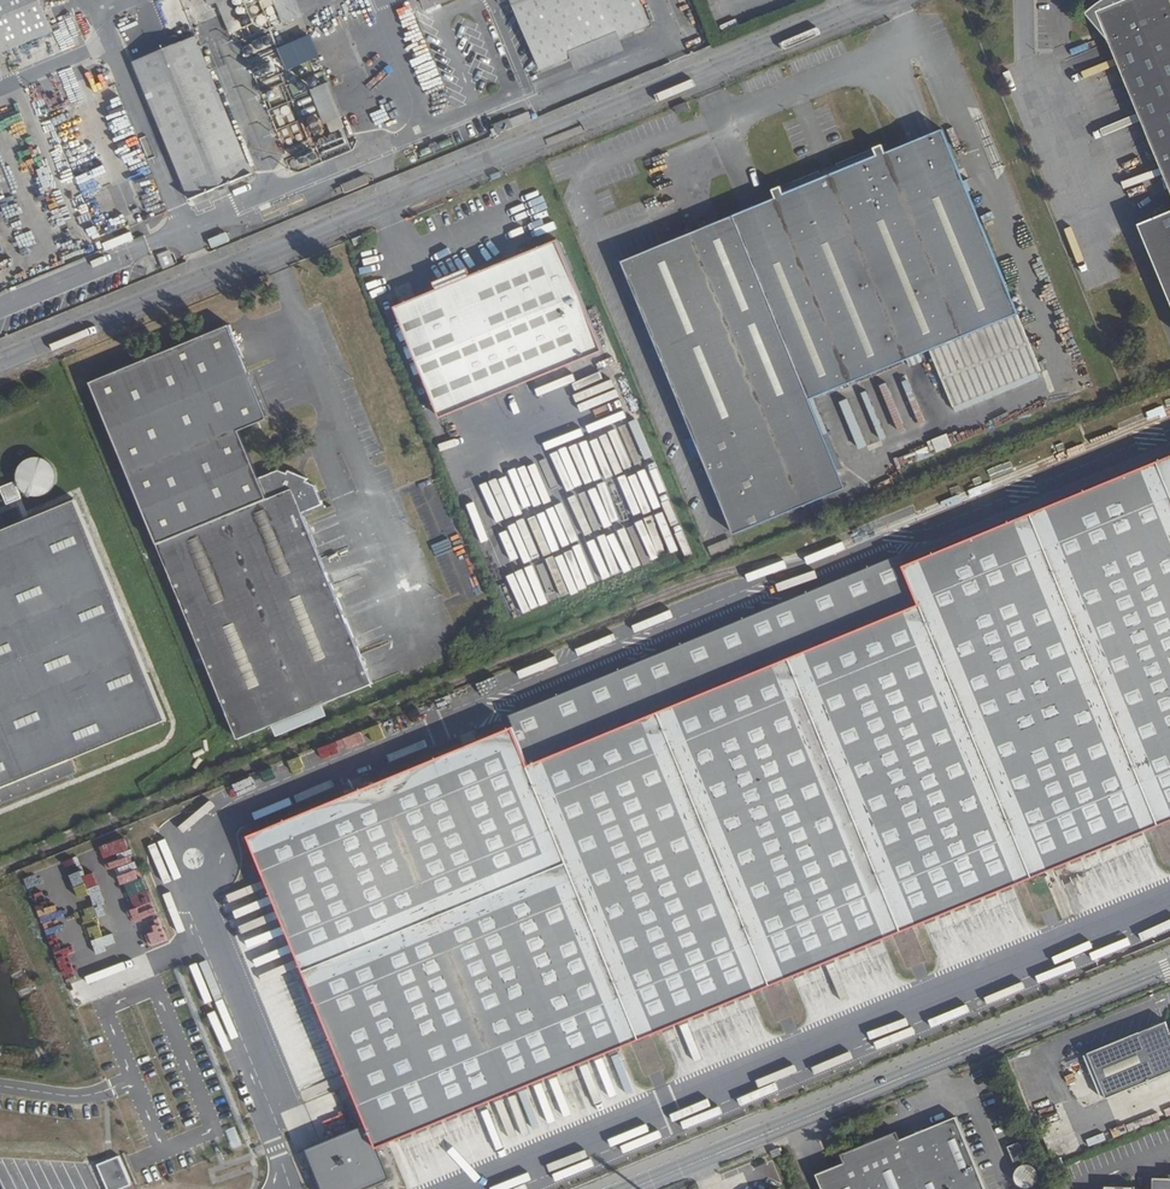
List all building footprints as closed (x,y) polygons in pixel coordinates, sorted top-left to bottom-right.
[(53,29),(41,0),(0,0),(0,51),(53,29)] [(229,32),(235,30),(242,27),(230,0),(221,0),(217,2),(229,32)] [(294,0),(274,0),(283,23),(300,16),(294,0)] [(544,68),(573,57),(622,37),(654,25),(643,0),(515,0),(544,68)] [(1169,180),(1169,0),(1127,0),(1101,11),(1169,180)] [(137,59),(195,198),(255,173),(197,36),(137,59)] [(622,37),(573,57),(579,72),(628,53),(622,37)] [(255,79),(274,73),(270,62),(252,67),(255,79)] [(344,113),(331,80),(313,88),(330,131),(345,124),(341,114),(344,113)] [(689,110),(686,103),(674,108),(676,115),(689,110)] [(767,418),(808,401),(1018,316),(942,131),(884,154),(881,146),(771,191),(774,200),(733,216),(621,260),(732,535),(802,506),(796,490),(767,418)] [(1143,224),(1169,291),(1169,213),(1143,224)] [(105,250),(130,239),(127,232),(102,243),(105,250)] [(362,242),(360,237),(352,240),(354,246),(362,242)] [(604,351),(558,240),(395,307),(441,418),(604,351)] [(170,251),(158,252),(159,266),(171,265),(170,251)] [(930,353),(953,408),(1041,372),(1018,317),(930,353)] [(158,543),(267,499),(259,479),(239,431),(268,420),(230,325),(91,382),(158,543)] [(808,401),(767,418),(796,490),(837,473),(808,401)] [(14,481),(0,486),(0,496),(3,506),(55,487),(43,455),(9,467),(14,481)] [(905,570),(920,608),(530,769),(514,731),(250,840),(369,1128),(308,1153),(323,1188),(377,1188),(393,1182),(380,1151),(1169,825),(1169,460),(905,570)] [(158,543),(237,739),(269,726),(320,706),(370,685),(301,514),(322,506),(312,485),(304,481),(305,479),(286,471),(285,474),(279,471),(259,479),(267,499),(158,543)] [(837,473),(796,490),(802,506),(844,489),(837,473)] [(166,723),(76,501),(0,532),(0,790),(166,723)] [(320,706),(269,726),(274,740),(326,718),(320,706)] [(1051,910),(1051,890),(1022,891),(1022,910),(1051,910)] [(1124,967),(1135,963),(1133,956),(1121,961),(1124,967)] [(1088,1053),(1107,1099),(1169,1072),(1169,1032),(1166,1022),(1088,1053)] [(956,1116),(899,1139),(895,1131),(839,1153),(843,1162),(849,1177),(819,1188),(985,1188),(956,1116)] [(98,1165),(108,1188),(121,1188),(132,1184),(120,1156),(98,1165)] [(819,1188),(849,1177),(843,1162),(813,1174),(819,1188)] [(1153,1177),(1153,1188),(1169,1188),(1169,1178),(1153,1177)]
